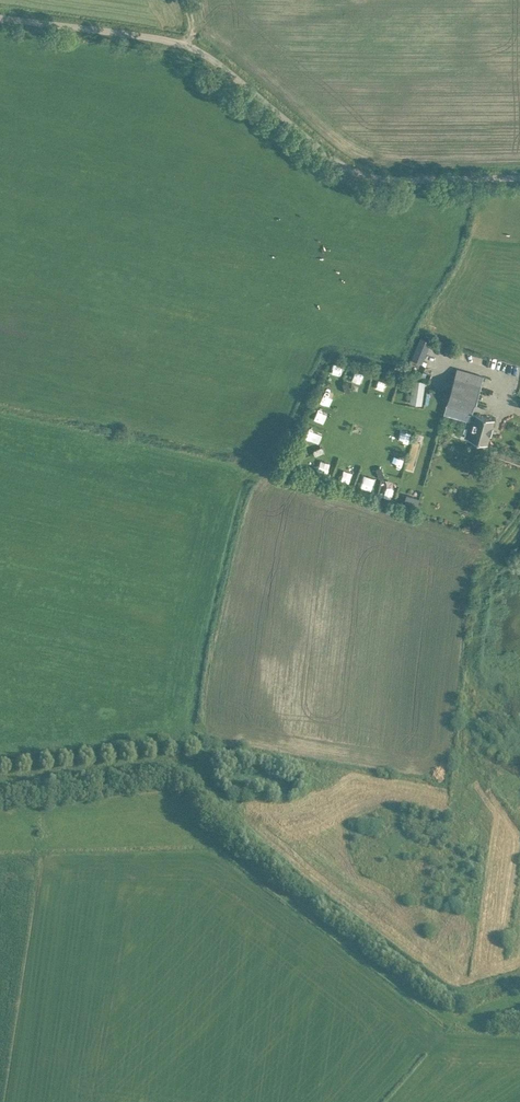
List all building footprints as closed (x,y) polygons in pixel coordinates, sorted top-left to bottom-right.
[(423,362),(432,340),(422,337),(413,359),(423,362)] [(483,376),(457,368),(447,402),(473,410),(483,376)] [(414,378),(411,402),(422,404),(425,380),(414,378)] [(447,402),(444,413),(469,420),(469,421),(472,421),(469,433),(471,433),(470,438),(488,443),(490,433),(492,433),(493,427),(492,426),(495,418),(477,413),(476,413),(473,412),(473,410),(447,402)]
